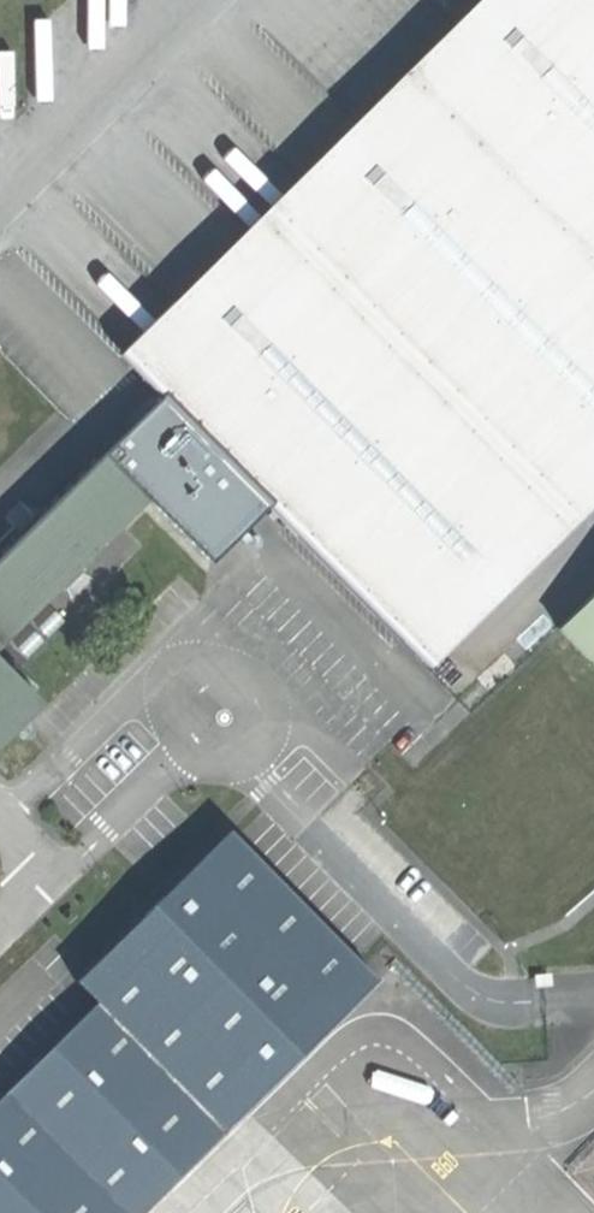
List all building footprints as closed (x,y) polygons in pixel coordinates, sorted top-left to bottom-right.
[(127,356),(160,397),(268,507),(431,671),(593,505),(593,0),(486,0),(127,356)] [(160,397),(105,450),(150,497),(215,559),(268,507),(160,397)] [(150,497),(105,450),(0,548),(0,649),(150,497)] [(564,629),(593,661),(593,599),(564,629)] [(42,699),(0,651),(0,744),(42,699)] [(101,1002),(231,1134),(383,980),(358,955),(238,836),(234,832),(82,982),(101,1002)] [(0,1101),(0,1212),(141,1212),(222,1133),(101,1002),(0,1101)]
